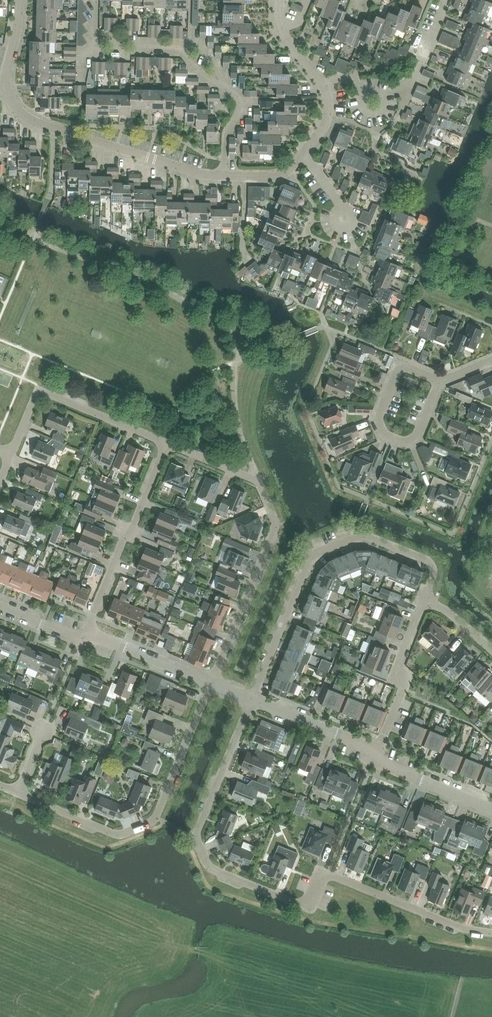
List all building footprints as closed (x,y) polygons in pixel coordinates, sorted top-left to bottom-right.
[(37,9),(57,9),(63,9),(63,0),(35,0),(35,2),(37,2),(37,9)] [(83,2),(82,0),(78,0),(78,10),(81,10),(83,13),(88,10),(83,2)] [(145,8),(156,8),(156,0),(145,0),(145,8)] [(156,8),(167,8),(167,0),(156,0),(156,8)] [(167,8),(173,8),(173,11),(178,12),(178,8),(178,0),(167,0),(167,8)] [(189,0),(178,0),(178,8),(178,12),(182,12),(182,9),(189,9),(189,0)] [(224,0),(224,4),(224,13),(244,14),(244,4),(232,4),(232,0),(224,0)] [(313,4),(323,8),(326,9),(330,0),(315,0),(313,4)] [(337,0),(330,0),(326,9),(323,8),(320,15),(323,16),(329,19),(332,20),(337,8),(340,1),(337,0)] [(471,8),(487,15),(491,6),(491,7),(491,3),(488,1),(485,0),(471,0),(470,1),(473,3),(471,8)] [(290,8),(301,12),(304,7),(292,2),(290,8)] [(405,24),(409,26),(417,29),(421,21),(418,20),(423,8),(413,4),(410,12),(405,24)] [(347,12),(337,8),(332,20),(329,19),(326,26),(329,28),(336,30),(339,31),(344,19),(347,12)] [(486,28),(487,25),(483,23),(487,15),(471,8),(468,14),(465,13),(463,19),(473,23),(486,28)] [(57,20),(57,9),(37,9),(37,16),(35,16),(35,19),(57,20)] [(397,29),(402,32),(406,33),(409,26),(405,24),(410,12),(401,9),(398,16),(393,28),(397,29)] [(88,21),(83,13),(81,10),(78,10),(78,21),(81,21),(83,24),(88,21)] [(390,35),(394,37),(397,29),(393,28),(398,16),(389,12),(386,19),(381,32),(384,33),(390,35)] [(223,20),(218,20),(218,26),(223,27),(231,27),(231,23),(244,23),(244,14),(224,13),(223,20)] [(381,40),(384,33),(381,32),(386,19),(377,16),(374,23),(369,35),(372,37),(378,39),(381,40)] [(37,24),(37,30),(56,31),(57,20),(35,19),(35,24),(37,24)] [(117,22),(117,19),(111,19),(111,31),(117,31),(122,31),(122,22),(117,22)] [(122,31),(127,31),(133,31),(133,19),(127,19),(127,22),(122,22),(122,31)] [(353,23),(344,19),(339,31),(336,30),(333,37),(336,38),(345,42),(353,23)] [(374,23),(364,19),(361,27),(356,39),(360,40),(366,43),(369,44),(372,37),(369,35),(374,23)] [(459,25),(448,20),(445,26),(456,30),(459,25)] [(88,32),(83,24),(81,21),(78,21),(78,32),(80,32),(83,35),(88,32)] [(239,33),(252,33),(252,23),(244,23),(231,23),(231,27),(231,33),(231,37),(239,37),(239,33)] [(312,36),(313,34),(315,29),(312,28),(313,25),(307,23),(303,32),(312,36)] [(361,27),(353,23),(345,42),(353,46),(357,47),(360,40),(356,39),(361,27)] [(473,23),(471,29),(468,28),(466,34),(488,43),(490,40),(486,38),(490,30),(486,28),(473,23)] [(161,25),(155,25),(155,37),(166,37),(166,30),(161,29),(161,25)] [(171,30),(166,30),(166,37),(177,38),(177,26),(171,25),(171,30)] [(177,26),(177,38),(188,38),(189,31),(183,31),(183,26),(177,26)] [(37,30),(36,38),(34,38),(34,42),(50,42),(50,43),(56,43),(56,42),(56,31),(37,30)] [(443,31),(441,37),(459,45),(460,42),(459,38),(443,31)] [(88,43),(83,35),(80,32),(78,32),(77,46),(83,46),(88,43)] [(239,33),(239,37),(239,43),(238,47),(246,47),(247,44),(260,44),(260,34),(252,33),(239,33)] [(318,47),(319,45),(321,40),(318,39),(319,36),(313,34),(312,36),(309,43),(318,47)] [(466,34),(463,39),(466,41),(464,47),(480,53),(484,44),(487,45),(488,43),(466,34)] [(458,47),(459,45),(441,37),(438,42),(454,49),(458,47)] [(34,42),(29,41),(29,45),(31,45),(31,52),(50,53),(50,43),(50,42),(34,42)] [(267,44),(260,44),(247,44),(246,47),(246,53),(246,57),(254,57),(254,53),(267,54),(267,44)] [(326,56),(328,51),(324,50),(325,47),(319,45),(318,47),(315,55),(325,59),(326,56)] [(400,46),(398,51),(397,53),(407,56),(410,47),(405,45),(404,47),(400,46)] [(437,55),(449,60),(453,51),(441,46),(437,55)] [(480,53),(464,47),(461,53),(458,51),(456,57),(473,64),(479,67),(480,63),(476,62),(480,53)] [(388,50),(386,54),(385,56),(395,60),(398,51),(393,48),(392,51),(388,50)] [(50,64),(50,53),(31,52),(30,60),(28,60),(28,63),(50,64)] [(376,53),(374,58),(373,60),(382,64),(386,54),(381,52),(379,55),(376,53)] [(275,54),(267,54),(254,53),(254,57),(254,64),(254,67),(262,67),(262,64),(275,64),(275,54)] [(333,71),(335,66),(329,64),(332,58),(326,56),(325,59),(322,66),(333,71)] [(364,57),(362,62),(361,64),(370,67),(374,58),(369,56),(367,58),(364,57)] [(153,57),(143,57),(142,69),(148,70),(148,66),(153,66),(153,57)] [(165,58),(153,57),(153,66),(159,65),(159,70),(164,70),(165,58)] [(456,57),(454,63),(451,62),(449,68),(471,77),(473,74),(469,72),(473,64),(456,57)] [(352,61),(351,64),(349,68),(358,71),(362,62),(356,60),(355,63),(352,61)] [(341,69),(335,66),(333,71),(346,76),(351,64),(344,61),(341,69)] [(107,62),(105,62),(99,62),(99,74),(105,74),(105,70),(110,70),(110,62),(107,62)] [(121,74),(121,62),(115,62),(113,62),(110,62),(110,70),(115,70),(115,74),(121,74)] [(30,68),(30,74),(49,75),(50,64),(28,63),(28,68),(30,68)] [(269,74),(282,74),(283,65),(275,64),(262,64),(262,67),(261,74),(261,77),(269,78),(269,74)] [(471,77),(449,68),(446,74),(449,75),(446,81),(463,88),(467,79),(470,80),(471,77)] [(436,74),(424,69),(422,75),(433,79),(436,74)] [(54,75),(49,75),(30,74),(30,82),(28,82),(28,85),(33,86),(33,85),(53,86),(53,85),(54,75)] [(269,74),(269,78),(269,84),(269,88),(277,88),(277,84),(290,85),(290,75),(282,74),(269,74)] [(277,88),(277,91),(277,97),(285,98),(285,95),(298,95),(298,85),(290,85),(277,84),(277,88)] [(33,86),(33,89),(36,90),(35,96),(35,97),(39,97),(39,96),(55,97),(55,96),(55,85),(53,85),(53,86),(33,85),(33,86)] [(427,95),(429,89),(418,85),(415,91),(427,95)] [(467,97),(444,88),(441,95),(443,96),(441,101),(450,104),(450,105),(458,108),(462,99),(465,100),(467,97)] [(99,89),(98,95),(98,114),(105,114),(105,116),(109,116),(109,95),(110,90),(99,89)] [(109,116),(113,116),(113,114),(120,114),(121,95),(121,90),(110,90),(109,95),(109,116)] [(131,111),(135,111),(135,109),(142,109),(142,90),(132,90),(131,90),(131,96),(131,111)] [(153,90),(142,90),(142,109),(149,109),(149,112),(153,112),(153,90)] [(156,110),(164,110),(164,91),(153,90),(153,112),(156,112),(156,110)] [(176,97),(176,91),(175,91),(164,91),(164,110),(171,110),(171,112),(175,112),(176,97)] [(427,95),(415,91),(413,96),(428,102),(426,108),(450,118),(451,115),(447,113),(450,105),(450,104),(441,101),(427,95)] [(91,114),(98,114),(98,95),(87,95),(87,97),(87,116),(91,116),(91,114)] [(131,96),(121,95),(120,114),(127,115),(127,117),(131,117),(131,111),(131,96)] [(60,108),(61,97),(61,96),(55,96),(55,97),(39,96),(39,97),(39,101),(41,101),(41,107),(60,108)] [(175,112),(175,116),(183,116),(183,118),(186,118),(187,104),(187,97),(186,97),(176,97),(175,112)] [(293,102),(285,102),(285,112),(285,116),(298,116),(305,116),(306,105),(293,105),(293,102)] [(193,122),(193,124),(196,124),(197,124),(197,110),(197,104),(187,104),(186,118),(186,122),(193,122)] [(426,116),(424,121),(441,128),(444,119),(448,120),(450,118),(426,108),(423,114),(426,116)] [(209,117),(209,110),(208,110),(197,110),(197,124),(196,124),(196,128),(204,128),(204,131),(208,131),(209,117)] [(269,125),(290,125),(297,126),(298,116),(277,115),(277,122),(269,122),(269,125)] [(208,131),(207,143),(219,143),(219,122),(214,122),(215,117),(209,117),(208,131)] [(414,124),(412,130),(435,139),(436,136),(432,135),(436,126),(440,128),(441,128),(424,121),(420,119),(417,125),(414,124)] [(289,135),(290,125),(269,125),(269,132),(261,131),(261,134),(282,135),(289,135)] [(348,147),(354,131),(348,128),(346,131),(341,129),(334,145),(341,148),(339,152),(344,154),(346,150),(347,147),(348,147)] [(1,159),(1,157),(8,157),(9,129),(4,129),(3,138),(0,138),(0,159),(1,159)] [(20,151),(20,144),(19,144),(15,144),(15,129),(9,129),(8,157),(8,163),(18,163),(19,163),(19,151),(20,151)] [(412,130),(410,136),(412,137),(410,142),(415,144),(415,145),(426,149),(429,142),(430,140),(434,142),(435,144),(438,145),(440,145),(441,141),(435,139),(412,130)] [(261,134),(260,141),(260,144),(274,145),(281,145),(282,135),(261,134)] [(397,144),(394,143),(391,149),(411,156),(414,158),(416,155),(412,153),(415,145),(415,144),(410,142),(399,138),(397,144)] [(18,172),(23,172),(23,169),(29,169),(30,141),(25,141),(25,151),(20,151),(19,151),(19,163),(18,163),(18,169),(18,172)] [(30,141),(29,169),(29,175),(41,176),(42,156),(37,156),(37,142),(30,141)] [(273,155),(274,145),(260,144),(260,141),(253,141),(253,144),(253,146),(243,145),(243,159),(253,159),(253,154),(273,155)] [(347,147),(346,150),(344,154),(340,164),(346,167),(345,170),(350,173),(360,149),(354,146),(353,149),(348,147),(347,147)] [(365,154),(366,151),(360,149),(350,173),(353,174),(355,170),(363,174),(365,170),(371,157),(370,156),(365,154)] [(326,152),(321,163),(327,165),(331,154),(326,152)] [(83,190),(90,190),(91,162),(86,162),(86,170),(80,170),(79,190),(79,191),(83,192),(83,190)] [(97,162),(91,162),(90,190),(91,190),(90,196),(97,196),(97,198),(101,199),(102,176),(97,176),(97,162)] [(79,191),(79,190),(80,170),(74,170),(74,164),(63,163),(62,176),(62,181),(68,181),(68,189),(68,191),(79,191)] [(336,166),(332,178),(337,180),(342,169),(336,166)] [(112,202),(113,168),(107,167),(107,176),(102,176),(101,199),(105,199),(105,196),(112,196),(112,202)] [(119,168),(113,168),(112,202),(119,202),(119,204),(123,204),(124,183),(119,183),(119,168)] [(363,193),(368,195),(378,172),(372,169),(371,172),(365,170),(363,174),(358,187),(364,189),(363,193)] [(384,174),(378,172),(368,195),(371,196),(373,193),(382,196),(385,187),(388,180),(388,179),(383,177),(384,174)] [(127,202),(134,203),(135,174),(129,174),(129,183),(124,183),(123,204),(127,204),(127,202)] [(141,211),(145,211),(146,190),(141,189),(141,175),(135,174),(134,203),(134,208),(134,211),(141,211)] [(345,178),(340,189),(346,192),(350,181),(345,178)] [(394,182),(388,180),(385,187),(391,190),(394,182)] [(149,209),(156,209),(157,181),(151,181),(151,190),(146,190),(145,211),(149,211),(149,209)] [(157,181),(156,209),(156,215),(163,216),(163,218),(167,218),(167,196),(163,196),(164,181),(157,181)] [(276,193),(277,183),(269,182),(267,192),(276,193)] [(296,209),(299,201),(301,198),(294,195),(297,189),(285,184),(281,185),(279,189),(282,190),(281,193),(277,203),(282,205),(282,204),(296,210),(296,209)] [(222,227),(222,209),(218,209),(218,188),(212,187),(211,195),(212,195),(211,222),(210,227),(217,227),(222,227)] [(353,191),(349,202),(355,204),(359,193),(353,191)] [(168,193),(167,196),(167,218),(167,221),(166,226),(178,226),(178,222),(178,202),(172,202),(173,194),(172,194),(168,193)] [(184,202),(178,202),(178,222),(189,222),(190,194),(184,194),(184,202)] [(195,224),(200,224),(200,203),(195,203),(195,195),(190,194),(189,222),(196,222),(195,224)] [(204,224),(204,222),(211,222),(212,195),(211,195),(206,195),(206,203),(200,203),(200,224),(204,224)] [(228,209),(222,209),(222,227),(233,228),(233,222),(239,222),(240,204),(228,203),(228,209)] [(294,222),(294,221),(298,211),(296,209),(296,210),(282,204),(282,205),(277,203),(273,212),(278,215),(291,221),(294,222)] [(392,215),(390,221),(406,228),(410,219),(413,220),(415,217),(392,208),(389,214),(392,215)] [(359,221),(364,223),(369,212),(363,210),(359,221)] [(267,221),(272,223),(287,230),(291,221),(278,215),(273,212),(270,211),(268,216),(269,217),(267,221)] [(370,225),(374,214),(370,212),(369,212),(364,223),(370,225)] [(421,215),(418,221),(426,224),(428,218),(421,215)] [(380,223),(378,230),(400,239),(401,236),(398,235),(402,226),(406,228),(390,221),(385,219),(383,224),(380,223)] [(284,239),(287,230),(272,223),(267,221),(263,232),(278,238),(278,237),(284,239)] [(399,241),(400,239),(378,230),(375,235),(378,236),(376,243),(398,252),(402,242),(399,241)] [(263,249),(261,253),(270,256),(274,249),(278,238),(263,232),(258,242),(264,245),(263,248),(263,249)] [(377,249),(374,256),(381,258),(390,262),(394,253),(397,254),(398,252),(376,243),(374,248),(377,249)] [(274,249),(270,256),(267,264),(260,266),(264,271),(269,268),(272,269),(277,272),(279,269),(285,253),(274,249)] [(285,253),(279,269),(284,271),(282,275),(288,278),(290,273),(291,273),(293,268),(292,268),(296,258),(285,253)] [(307,257),(307,256),(298,253),(296,258),(292,268),(293,268),(301,272),(307,257)] [(318,258),(308,254),(307,256),(307,257),(301,272),(311,276),(317,261),(318,258)] [(355,256),(350,254),(346,265),(351,267),(353,261),(355,256)] [(402,270),(403,267),(390,262),(381,258),(378,264),(381,265),(379,271),(395,277),(398,269),(402,270)] [(256,260),(251,264),(260,275),(264,271),(260,266),(256,260)] [(317,261),(311,276),(317,279),(314,286),(319,288),(322,280),(328,265),(324,263),(317,261)] [(329,263),(328,265),(322,280),(334,285),(337,287),(343,271),(340,270),(337,269),(338,266),(329,263)] [(255,278),(260,275),(251,264),(247,267),(247,268),(248,269),(255,278)] [(240,271),(238,272),(240,275),(244,273),(248,269),(247,268),(247,267),(246,266),(243,268),(240,271)] [(348,277),(349,274),(343,271),(337,287),(334,294),(336,295),(345,299),(346,299),(350,288),(354,279),(348,277)] [(395,277),(379,271),(376,277),(374,276),(371,281),(377,284),(393,290),(394,288),(391,287),(395,277)] [(282,289),(290,292),(292,287),(284,284),(282,289)] [(374,297),(390,303),(394,294),(398,296),(397,298),(404,301),(405,298),(406,295),(399,292),(393,290),(377,284),(375,289),(377,290),(376,292),(374,297)] [(357,288),(356,291),(350,288),(346,299),(345,299),(343,304),(342,307),(342,308),(351,312),(347,316),(351,318),(353,313),(363,290),(357,288)] [(304,292),(299,290),(297,295),(295,298),(301,300),(304,292)] [(368,293),(363,290),(353,313),(356,314),(357,310),(367,314),(374,298),(367,295),(368,293)] [(306,304),(311,307),(314,299),(309,297),(306,304)] [(319,301),(314,299),(311,307),(316,309),(319,301)] [(428,338),(429,335),(433,325),(427,323),(433,310),(420,305),(412,324),(420,327),(417,334),(428,338)] [(393,308),(391,315),(393,316),(397,317),(400,311),(393,308)] [(429,335),(428,338),(432,340),(434,339),(437,340),(439,341),(446,343),(447,344),(449,339),(449,340),(457,320),(443,314),(438,327),(433,325),(429,335)] [(450,353),(461,358),(466,345),(475,349),(483,331),(468,325),(464,335),(458,333),(455,341),(450,353)] [(357,348),(344,342),(340,354),(358,361),(361,353),(369,353),(374,355),(376,349),(371,348),(359,343),(357,348)] [(423,349),(419,361),(418,362),(424,364),(429,352),(423,349)] [(340,354),(335,365),(343,368),(340,373),(346,376),(358,381),(360,375),(358,374),(363,363),(358,361),(340,354)] [(474,392),(480,389),(484,397),(491,394),(491,377),(484,381),(481,375),(469,380),(474,392)] [(346,389),(352,392),(356,382),(344,376),(341,382),(330,377),(325,390),(343,397),(346,389)] [(472,403),(467,416),(486,424),(491,411),(472,403)] [(356,412),(371,413),(375,405),(356,404),(356,412)] [(325,425),(342,420),(337,406),(321,412),(325,425)] [(62,436),(64,432),(69,420),(51,412),(46,425),(59,430),(57,434),(54,433),(52,439),(63,443),(65,438),(62,436)] [(440,423),(449,426),(448,428),(461,433),(457,444),(466,447),(465,449),(475,454),(482,437),(466,430),(469,425),(443,415),(440,423)] [(343,434),(331,440),(337,454),(355,446),(352,438),(360,435),(355,425),(342,430),(343,434)] [(100,462),(111,466),(116,453),(110,451),(115,439),(102,434),(95,452),(103,455),(100,462)] [(55,448),(62,451),(65,444),(53,439),(51,446),(39,441),(33,456),(49,463),(55,448)] [(129,445),(124,456),(118,454),(113,466),(120,469),(128,472),(131,465),(138,468),(145,451),(129,445)] [(434,450),(423,445),(418,448),(425,462),(429,460),(434,450)] [(358,458),(356,457),(351,468),(353,469),(348,480),(363,486),(369,471),(374,473),(381,454),(372,450),(370,456),(363,453),(359,455),(358,458)] [(445,471),(447,472),(447,474),(448,476),(455,479),(457,478),(458,476),(465,479),(471,464),(459,459),(461,455),(449,450),(447,455),(451,457),(445,471)] [(164,483),(186,492),(190,484),(186,483),(190,475),(183,473),(185,468),(182,466),(182,467),(172,463),(164,483)] [(403,499),(410,479),(400,475),(403,469),(386,463),(380,480),(386,482),(388,481),(393,483),(389,493),(403,499)] [(54,481),(57,472),(44,467),(42,473),(28,467),(23,480),(44,489),(49,491),(54,481)] [(434,476),(431,485),(432,485),(428,497),(435,501),(436,499),(454,506),(460,492),(445,486),(447,481),(434,476)] [(216,495),(215,495),(220,483),(207,477),(199,496),(213,502),(216,495)] [(92,497),(116,506),(120,495),(113,492),(115,487),(110,485),(97,479),(94,488),(95,489),(92,497)] [(235,489),(234,488),(228,501),(223,499),(217,512),(226,515),(229,508),(238,512),(246,493),(241,491),(242,490),(241,489),(237,487),(236,488),(235,489)] [(37,499),(41,501),(43,495),(31,490),(29,496),(18,491),(13,503),(32,511),(37,499)] [(86,507),(84,512),(96,518),(100,519),(103,514),(111,518),(116,506),(92,497),(88,508),(86,507)] [(180,497),(177,506),(182,508),(185,499),(180,497)] [(205,519),(213,522),(219,508),(211,505),(205,519)] [(161,512),(156,523),(175,531),(178,522),(191,525),(194,519),(176,512),(174,517),(161,512)] [(261,534),(264,527),(259,517),(253,520),(250,513),(235,520),(242,534),(256,540),(258,535),(261,534)] [(34,519),(21,514),(19,519),(8,515),(3,528),(26,537),(34,519)] [(93,525),(95,519),(83,514),(80,520),(76,531),(83,534),(101,542),(106,530),(93,525)] [(171,539),(175,531),(156,523),(152,534),(164,540),(162,545),(175,550),(177,545),(171,539)] [(79,542),(71,542),(69,548),(81,553),(84,547),(94,552),(97,553),(101,542),(83,534),(79,542)] [(250,558),(246,557),(250,548),(226,538),(221,550),(228,553),(224,562),(245,571),(250,558)] [(146,547),(142,558),(160,566),(164,557),(172,557),(174,552),(162,547),(159,552),(146,547)] [(359,567),(363,566),(363,550),(356,550),(353,552),(343,556),(350,573),(360,569),(359,567)] [(376,573),(383,555),(370,550),(363,550),(363,566),(366,567),(364,571),(375,575),(376,573)] [(0,563),(0,582),(4,584),(12,565),(5,562),(8,556),(4,554),(0,563)] [(383,555),(376,573),(386,577),(393,560),(383,555)] [(8,556),(5,562),(12,565),(14,559),(8,556)] [(330,561),(325,566),(336,577),(339,576),(340,577),(350,573),(343,556),(330,561)] [(4,584),(15,588),(25,563),(26,559),(22,558),(18,568),(12,565),(4,584)] [(160,566),(142,558),(137,569),(140,570),(137,578),(147,582),(159,587),(162,580),(157,574),(160,566)] [(393,560),(386,577),(396,581),(396,580),(403,564),(393,560)] [(86,574),(91,576),(96,564),(91,562),(86,574)] [(29,565),(25,563),(15,588),(25,592),(33,574),(26,571),(29,565)] [(406,584),(413,568),(403,564),(396,580),(406,584)] [(220,577),(216,588),(234,596),(240,582),(230,578),(232,572),(219,566),(216,575),(220,577)] [(320,571),(315,584),(332,591),(336,580),(335,580),(336,577),(325,566),(320,571)] [(406,584),(406,585),(416,590),(423,572),(413,568),(406,584)] [(25,592),(36,597),(46,572),(42,570),(39,576),(33,574),(25,592)] [(50,573),(46,572),(36,597),(46,601),(54,583),(47,580),(50,573)] [(55,593),(65,597),(74,575),(70,574),(67,579),(61,577),(55,593)] [(65,597),(75,601),(81,585),(75,583),(78,577),(74,575),(65,597)] [(127,584),(136,588),(139,582),(130,578),(127,584)] [(315,584),(311,594),(328,601),(332,591),(315,584)] [(92,589),(85,587),(81,585),(75,601),(85,605),(92,589)] [(356,588),(351,591),(358,598),(359,594),(356,588)] [(159,590),(157,596),(166,600),(169,594),(159,590)] [(401,597),(402,595),(391,591),(391,592),(389,597),(388,601),(393,602),(394,599),(399,601),(401,597)] [(115,598),(108,614),(118,619),(125,602),(128,595),(122,593),(120,600),(115,598)] [(201,608),(209,612),(225,618),(230,607),(228,606),(230,600),(216,594),(214,601),(213,600),(212,604),(205,601),(201,608)] [(311,594),(307,604),(324,611),(328,601),(311,594)] [(394,599),(393,602),(408,608),(410,602),(405,600),(405,599),(401,597),(400,601),(394,599)] [(118,619),(128,623),(135,606),(125,602),(118,619)] [(360,603),(357,610),(364,613),(367,606),(360,603)] [(378,620),(383,622),(399,628),(403,618),(396,615),(399,609),(385,603),(378,620)] [(306,616),(304,621),(315,626),(318,620),(320,621),(324,611),(307,604),(302,614),(306,616)] [(145,611),(135,606),(128,623),(138,626),(143,616),(145,611)] [(174,609),(172,615),(178,618),(181,612),(174,609)] [(136,632),(146,636),(156,613),(151,612),(151,613),(145,611),(143,616),(138,626),(136,632)] [(218,629),(220,630),(225,618),(209,612),(204,623),(198,620),(196,626),(216,634),(218,629)] [(161,615),(156,613),(146,636),(157,641),(163,624),(166,618),(160,616),(161,615)] [(297,625),(293,636),(310,643),(315,632),(313,632),(315,626),(304,621),(301,627),(297,625)] [(376,631),(374,637),(386,642),(388,636),(395,638),(399,628),(383,622),(379,632),(376,631)] [(442,644),(449,636),(433,623),(423,635),(433,644),(428,650),(438,659),(447,648),(442,644)] [(211,652),(216,641),(214,640),(216,634),(196,626),(193,632),(193,636),(190,643),(195,645),(211,652)] [(168,639),(164,648),(170,651),(176,638),(163,632),(162,636),(168,639)] [(11,634),(8,633),(1,650),(11,654),(18,636),(12,633),(11,634)] [(390,651),(383,648),(386,642),(374,637),(369,635),(366,642),(369,643),(365,654),(369,655),(385,662),(390,651)] [(25,645),(26,646),(28,641),(23,639),(24,638),(18,636),(11,654),(20,658),(25,645)] [(293,636),(289,646),(306,653),(310,643),(293,636)] [(142,646),(144,641),(135,637),(133,643),(142,646)] [(18,662),(19,663),(29,667),(35,651),(31,649),(31,648),(26,646),(25,645),(20,658),(18,662)] [(206,664),(211,652),(195,645),(190,657),(185,655),(183,659),(202,667),(204,662),(206,664)] [(306,653),(289,646),(285,655),(302,663),(306,664),(307,665),(311,655),(306,653)] [(472,657),(461,647),(454,655),(449,651),(438,663),(447,670),(450,667),(458,674),(472,657)] [(29,667),(39,671),(46,654),(39,651),(39,652),(35,651),(29,667)] [(46,654),(39,671),(48,675),(48,676),(51,681),(58,684),(63,671),(58,669),(62,660),(56,658),(55,659),(51,657),(51,656),(46,654)] [(375,669),(381,672),(385,662),(369,655),(365,654),(361,665),(362,665),(360,671),(372,676),(375,669)] [(302,663),(285,655),(281,666),(298,673),(301,674),(306,664),(302,663)] [(118,670),(123,672),(126,662),(122,661),(118,670)] [(336,661),(333,667),(342,671),(345,665),(336,661)] [(478,689),(491,675),(491,674),(491,673),(478,662),(464,678),(478,689)] [(281,666),(277,675),(294,683),(298,673),(281,666)] [(316,674),(326,678),(328,673),(324,671),(318,669),(316,674)] [(112,682),(111,687),(107,695),(115,699),(118,693),(128,698),(137,676),(124,671),(118,685),(112,682)] [(0,679),(0,681),(8,684),(11,676),(2,673),(0,679)] [(88,673),(87,675),(83,673),(80,681),(72,677),(67,689),(72,692),(73,692),(75,693),(74,694),(85,698),(85,697),(86,693),(94,676),(88,673)] [(17,680),(28,684),(30,678),(20,674),(17,680)] [(164,703),(182,711),(188,697),(172,691),(175,683),(151,674),(146,686),(159,691),(159,693),(167,696),(164,703)] [(294,683),(277,675),(273,686),(271,692),(286,697),(288,692),(290,693),(293,695),(298,684),(294,683)] [(478,689),(477,691),(491,702),(491,701),(491,676),(491,675),(478,689)] [(85,697),(95,701),(104,704),(107,695),(111,687),(103,684),(103,681),(99,679),(100,678),(94,676),(86,693),(85,697)] [(319,703),(329,707),(339,686),(335,684),(332,690),(326,688),(319,703)] [(343,687),(339,686),(329,707),(339,711),(346,696),(340,693),(343,687)] [(339,711),(350,715),(358,694),(355,692),(352,698),(346,696),(339,711)] [(30,709),(37,712),(42,699),(30,694),(28,700),(12,693),(8,705),(9,705),(7,710),(25,718),(27,713),(28,713),(30,709)] [(363,696),(358,694),(350,715),(359,719),(366,704),(360,702),(363,696)] [(359,719),(370,724),(379,702),(374,700),(372,707),(366,704),(359,719)] [(383,704),(379,702),(370,724),(380,728),(386,712),(380,710),(383,704)] [(65,733),(82,740),(88,724),(93,726),(96,720),(70,710),(68,717),(71,719),(65,733)] [(163,739),(170,742),(175,728),(162,722),(164,716),(149,710),(145,721),(154,725),(150,734),(156,736),(155,738),(162,741),(163,739)] [(7,767),(8,765),(13,767),(17,758),(12,756),(14,750),(7,747),(11,737),(14,730),(21,733),(22,731),(24,724),(8,717),(0,737),(0,764),(7,767)] [(401,736),(412,741),(420,719),(416,717),(414,724),(408,721),(401,736)] [(424,720),(420,719),(412,741),(421,745),(427,729),(422,727),(424,720)] [(124,721),(121,731),(136,737),(139,729),(132,726),(132,724),(124,721)] [(279,750),(282,742),(287,730),(274,724),(271,731),(259,726),(253,740),(272,748),(279,750)] [(421,745),(431,749),(440,727),(436,725),(434,732),(427,729),(421,745)] [(445,729),(440,727),(431,749),(441,753),(442,753),(443,749),(444,749),(448,738),(442,735),(445,729)] [(161,764),(157,763),(161,753),(154,750),(157,745),(145,740),(143,747),(148,750),(141,767),(157,774),(161,764)] [(437,764),(447,768),(456,746),(452,745),(449,751),(444,749),(443,749),(442,753),(441,753),(437,764)] [(309,771),(307,777),(315,780),(321,767),(315,765),(321,751),(307,746),(299,767),(309,771)] [(456,746),(447,768),(457,772),(464,757),(458,754),(461,748),(456,746)] [(270,767),(274,758),(275,756),(257,749),(254,755),(248,753),(242,767),(260,775),(262,775),(266,766),(270,767)] [(48,763),(46,764),(44,770),(44,772),(48,773),(45,782),(57,787),(60,780),(65,782),(67,777),(74,760),(64,756),(57,753),(52,763),(52,765),(48,763)] [(292,753),(289,761),(289,762),(294,763),(297,755),(292,753)] [(457,772),(467,776),(476,754),(472,753),(469,759),(464,757),(457,772)] [(480,756),(476,754),(467,776),(477,781),(483,765),(478,762),(480,756)] [(487,785),(491,772),(491,761),(490,767),(483,765),(477,781),(487,785)] [(129,769),(127,775),(133,777),(135,772),(129,769)] [(334,790),(341,772),(335,770),(335,771),(330,769),(329,772),(322,770),(315,785),(319,787),(319,789),(332,795),(334,790)] [(105,774),(104,776),(105,779),(108,780),(111,779),(112,777),(111,773),(108,772),(105,774)] [(351,778),(347,776),(347,775),(341,772),(334,790),(342,793),(341,794),(342,797),(352,801),(353,797),(358,787),(349,783),(350,780),(351,778)] [(260,775),(257,782),(265,785),(267,779),(266,777),(262,775),(260,775)] [(86,791),(91,793),(97,780),(86,776),(83,782),(74,778),(66,798),(80,804),(86,791)] [(252,805),(258,791),(268,795),(271,787),(265,785),(257,782),(253,780),(251,787),(238,782),(232,797),(252,805)] [(131,801),(125,803),(130,815),(136,813),(136,812),(139,810),(142,805),(144,805),(151,787),(137,781),(130,800),(131,800),(131,801)] [(368,789),(361,805),(367,808),(374,791),(368,789)] [(382,815),(384,810),(391,793),(385,790),(385,791),(381,790),(372,810),(382,815)] [(397,795),(391,793),(384,810),(382,815),(392,819),(390,824),(400,828),(407,810),(398,806),(399,805),(401,798),(397,796),(397,795)] [(124,818),(130,815),(125,803),(119,806),(119,804),(101,796),(95,810),(114,818),(114,816),(120,818),(124,817),(124,818)] [(418,822),(427,825),(435,806),(424,801),(418,815),(411,812),(404,829),(411,832),(418,822)] [(446,810),(435,806),(427,825),(435,829),(434,841),(441,844),(448,827),(441,824),(446,810)] [(217,839),(219,845),(231,840),(229,834),(230,834),(238,816),(224,810),(217,829),(218,829),(216,835),(218,839),(217,839)] [(468,842),(476,823),(465,818),(464,822),(460,831),(453,828),(447,844),(458,848),(459,846),(466,849),(468,842)] [(488,827),(476,823),(468,842),(476,845),(473,852),(483,857),(489,843),(482,840),(488,827)] [(320,855),(325,841),(331,843),(337,830),(325,826),(322,832),(311,828),(303,848),(320,855)] [(248,835),(246,841),(254,843),(256,837),(248,835)] [(347,866),(361,872),(369,852),(360,849),(364,840),(352,835),(347,849),(353,852),(347,866)] [(234,846),(231,840),(219,845),(222,851),(223,851),(224,854),(230,857),(229,858),(248,866),(253,852),(252,851),(254,845),(244,841),(242,847),(235,845),(234,846)] [(264,872),(267,873),(267,874),(281,880),(286,866),(292,868),(298,853),(287,849),(279,846),(275,854),(270,866),(267,864),(265,864),(263,865),(261,867),(261,869),(262,871),(264,872)] [(442,849),(439,855),(446,857),(448,853),(448,852),(442,849)] [(392,870),(398,872),(404,858),(395,854),(390,863),(378,858),(371,876),(387,882),(392,870)] [(418,877),(425,880),(429,868),(418,863),(414,872),(406,869),(398,887),(412,893),(418,877)] [(481,871),(490,875),(491,870),(491,867),(484,863),(481,871)] [(429,899),(442,905),(450,886),(440,881),(442,875),(433,872),(428,885),(434,887),(429,899)] [(468,915),(473,902),(480,905),(485,893),(474,888),(472,893),(463,889),(454,910),(468,915)]
